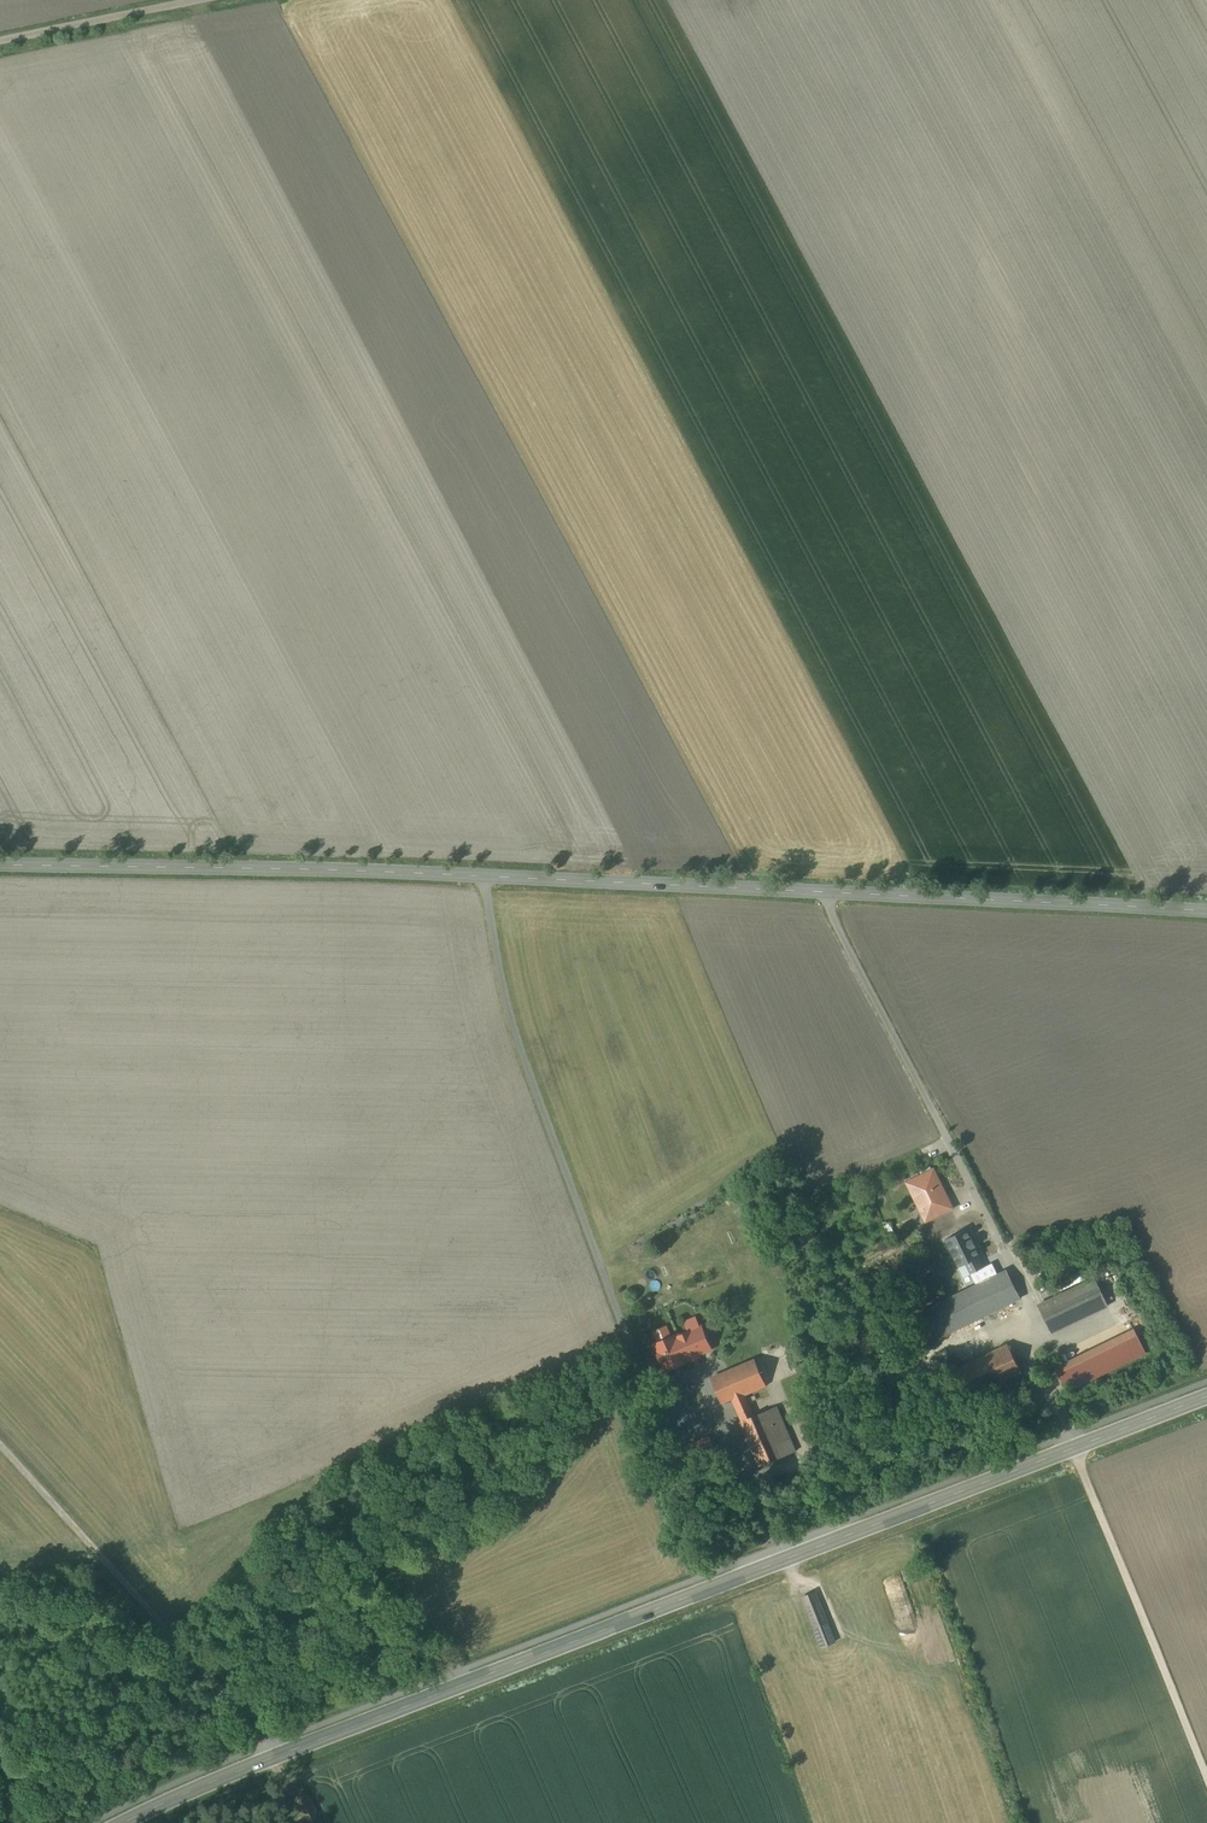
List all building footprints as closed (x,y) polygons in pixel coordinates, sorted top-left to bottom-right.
[(951,1208),(933,1172),(909,1183),(927,1220),(951,1208)] [(966,1264),(977,1286),(989,1280),(984,1269),(979,1258),(981,1257),(967,1230),(945,1240),(959,1268),(966,1264)] [(984,1269),(989,1280),(1007,1271),(1002,1261),(984,1269)] [(1020,1298),(1007,1271),(989,1280),(977,1286),(913,1316),(926,1344),(1020,1298)] [(1107,1306),(1094,1279),(1039,1305),(1052,1332),(1107,1306)] [(697,1354),(710,1349),(701,1327),(677,1338),(676,1336),(654,1346),(665,1371),(687,1361),(686,1360),(689,1358),(690,1360),(698,1357),(697,1354)] [(1021,1372),(1008,1345),(958,1369),(971,1396),(1021,1372)] [(755,1360),(712,1378),(723,1402),(732,1399),(742,1422),(740,1423),(759,1467),(796,1451),(776,1407),(753,1417),(744,1396),(766,1387),(755,1360)] [(729,1469),(712,1478),(716,1487),(734,1478),(729,1469)] [(813,1596),(804,1599),(810,1616),(822,1647),(835,1642),(819,1601),(815,1602),(813,1596)]
